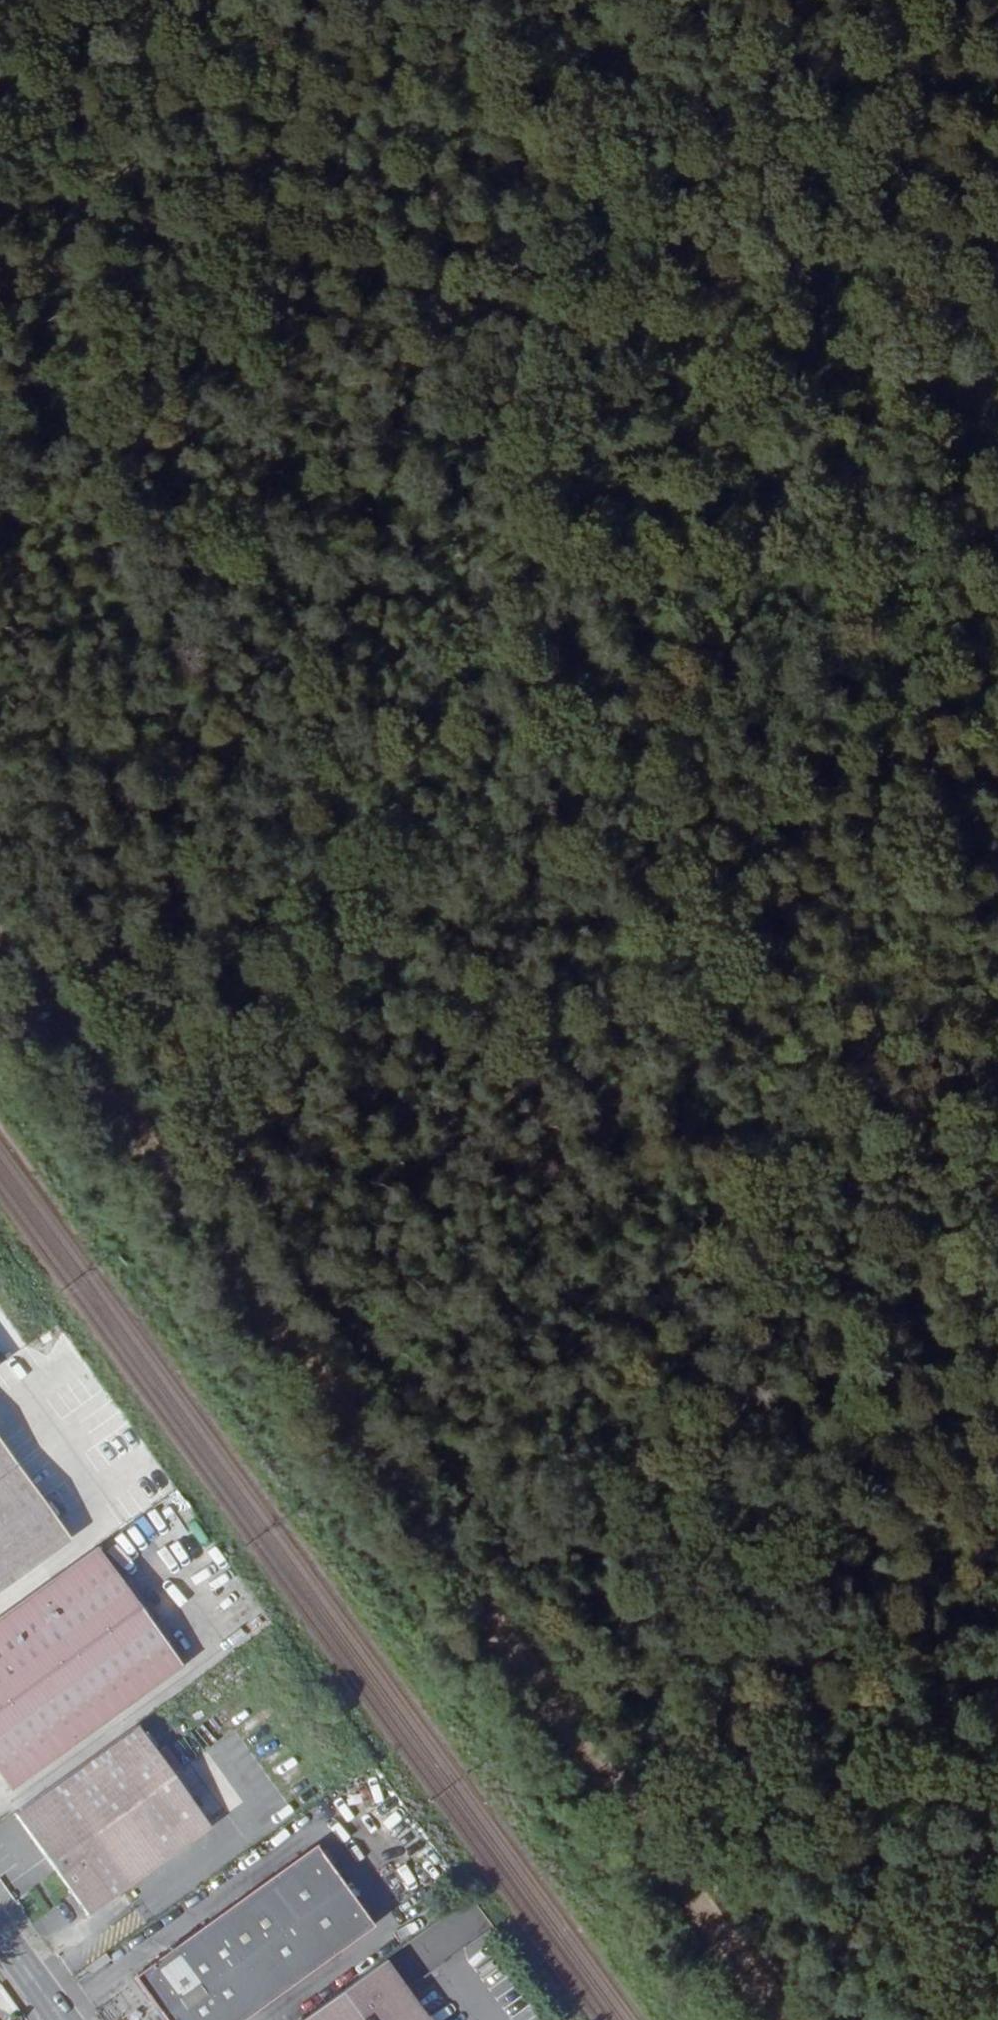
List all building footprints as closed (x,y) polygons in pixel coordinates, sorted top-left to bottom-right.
[(72,1531),(0,1433),(0,1584),(72,1531)] [(0,1617),(0,1773),(11,1788),(182,1665),(97,1546),(0,1617)] [(137,1725),(14,1813),(88,1914),(210,1826),(137,1725)] [(131,1977),(162,2019),(242,2019),(372,1926),(313,1845),(131,1977)] [(105,1955),(86,1969),(90,1975),(109,1961),(105,1955)] [(300,2019),(428,2019),(385,1959),(300,2019)]
